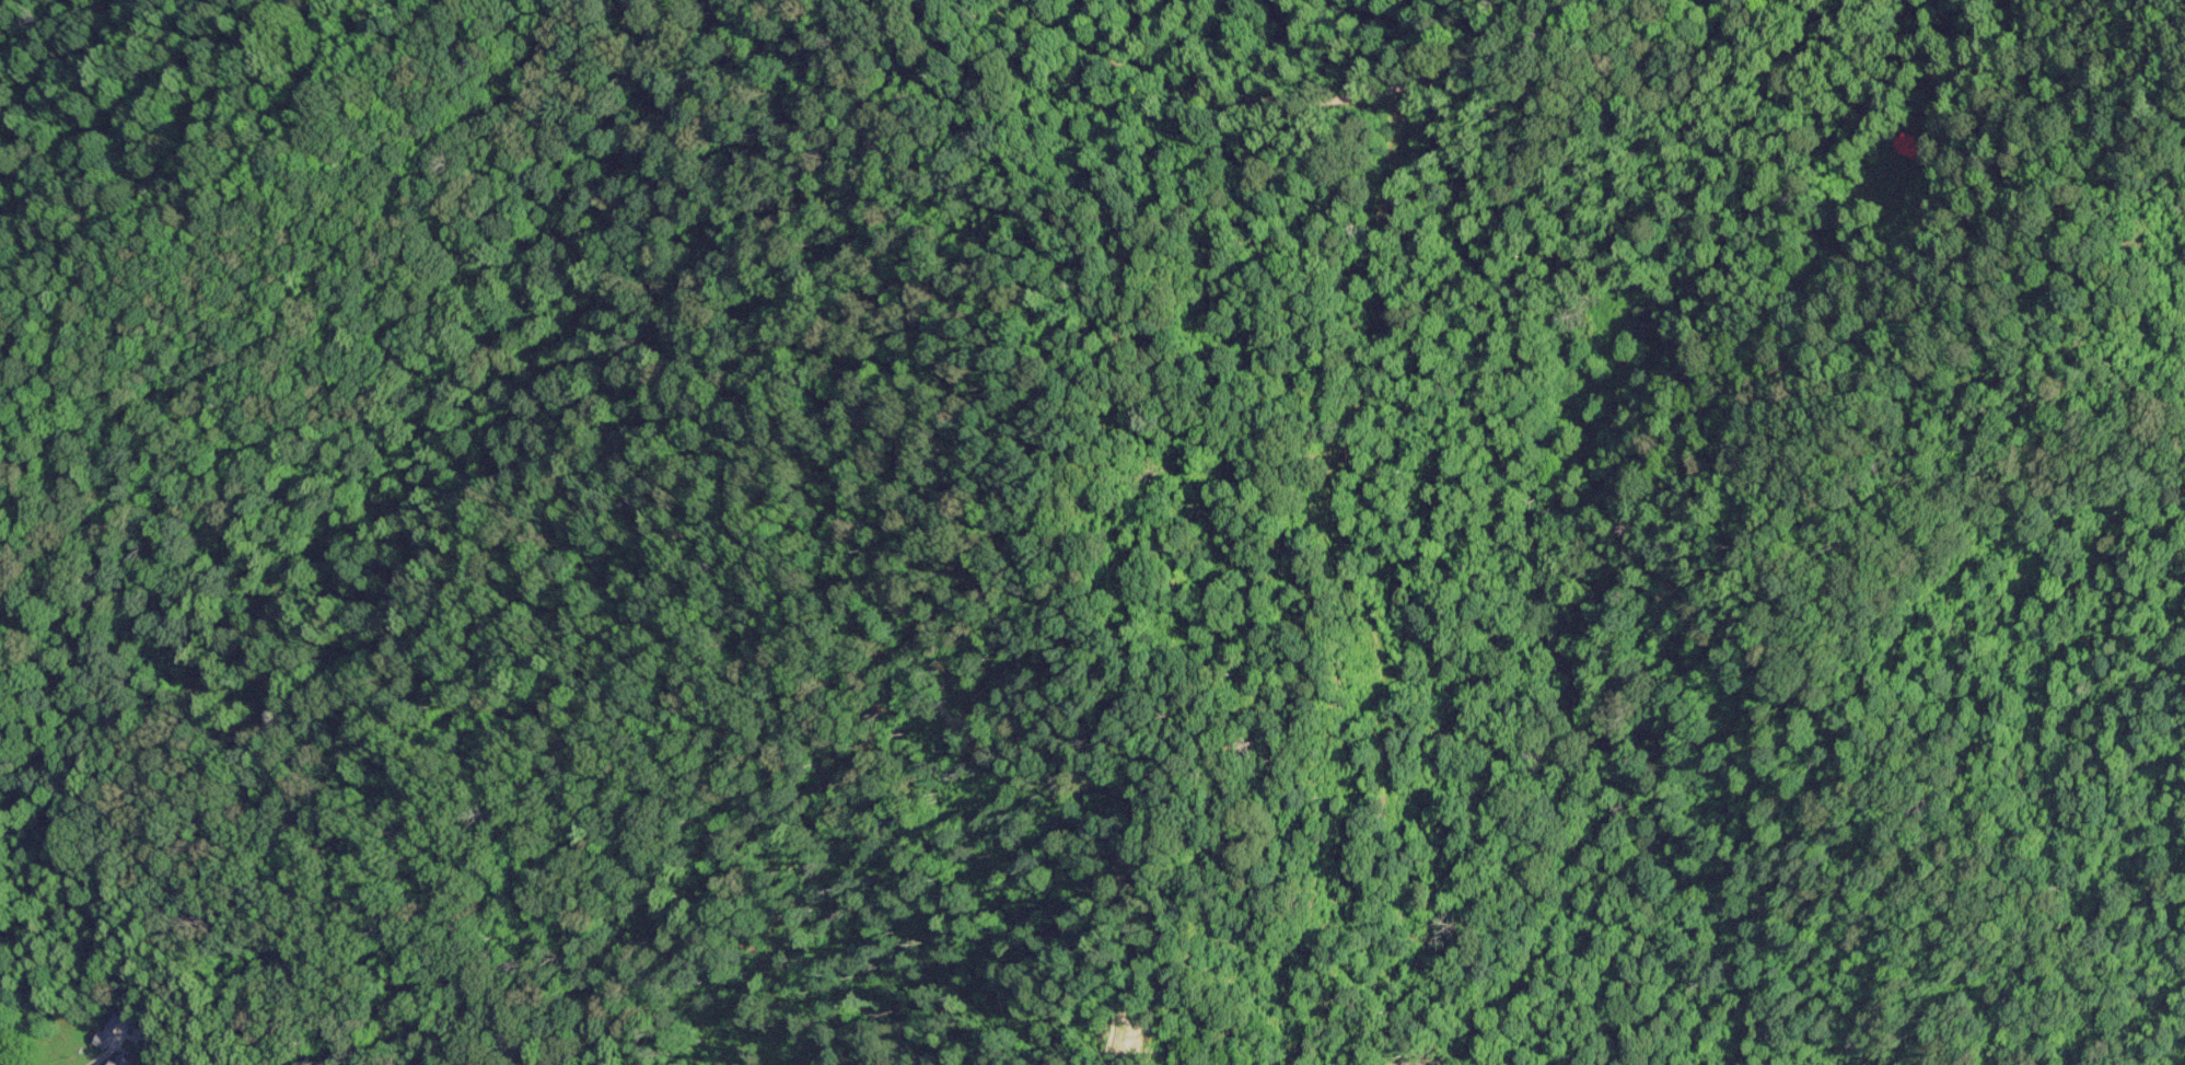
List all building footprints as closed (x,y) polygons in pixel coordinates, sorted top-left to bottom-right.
[(1899,144),(1916,158),(1928,142),(1911,128),(1899,144)]
